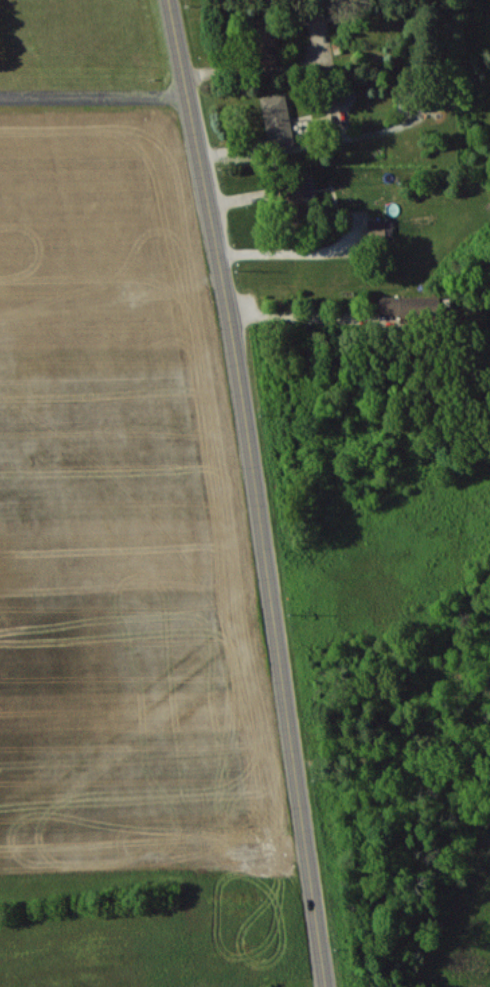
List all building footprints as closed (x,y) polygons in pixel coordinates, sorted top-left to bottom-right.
[(311,31),(328,28),(325,11),(308,14),(311,31)] [(277,48),(272,17),(251,21),(259,67),(277,64),(274,49),(277,48)] [(344,99),(356,98),(356,89),(326,91),(327,108),(345,107),(344,99)] [(275,146),(295,143),(286,92),(261,97),(268,139),(273,138),(275,146)] [(393,219),(369,219),(368,237),(393,237),(393,219)] [(380,295),(379,316),(438,316),(438,296),(380,295)]
